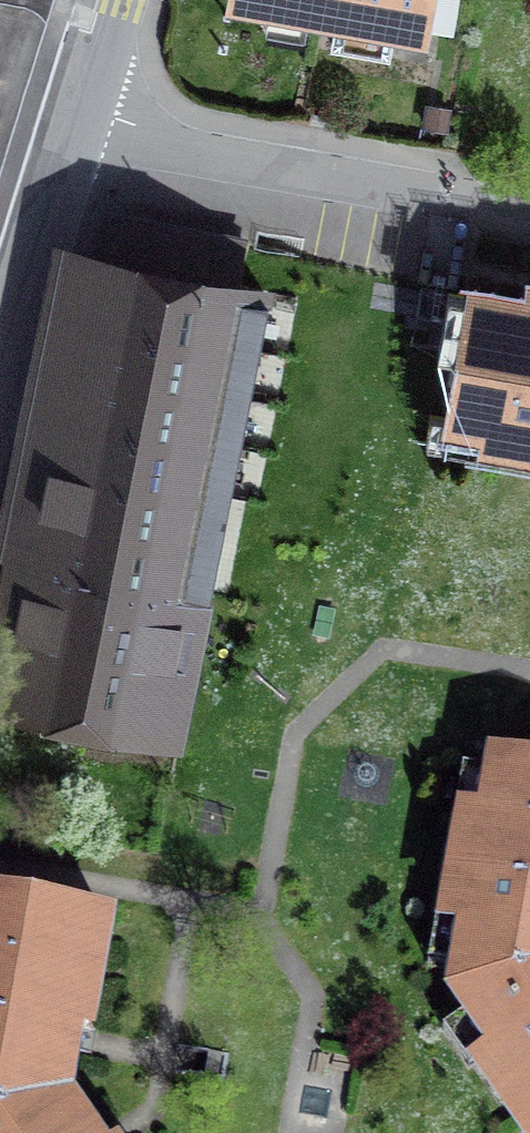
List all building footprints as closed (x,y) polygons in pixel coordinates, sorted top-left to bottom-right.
[(339,13),(333,50),(389,60),(395,23),(425,28),(430,0),(261,0),(339,13)] [(104,265),(234,291),(244,243),(114,216),(104,265)] [(90,312),(247,344),(256,295),(234,291),(104,265),(100,264),(90,312)] [(471,293),(449,414),(489,421),(486,435),(529,443),(529,289),(527,303),(471,293)] [(80,361),(237,392),(247,344),(90,312),(80,361)] [(237,392),(80,361),(70,409),(227,441),(237,392)] [(60,458),(217,490),(227,441),(70,409),(60,458)] [(40,560),(177,587),(196,591),(217,490),(60,458),(40,560)] [(177,587),(40,560),(14,683),(152,711),(177,587)] [(457,992),(529,976),(529,780),(495,775),(488,817),(466,814),(447,922),(468,925),(457,992)] [(62,1101),(75,1029),(86,1030),(105,920),(18,904),(15,916),(0,913),(0,1114),(62,1101)] [(457,992),(496,1048),(477,1061),(528,1132),(529,1132),(529,976),(457,992)] [(0,1114),(0,1132),(85,1132),(62,1101),(0,1114)]
